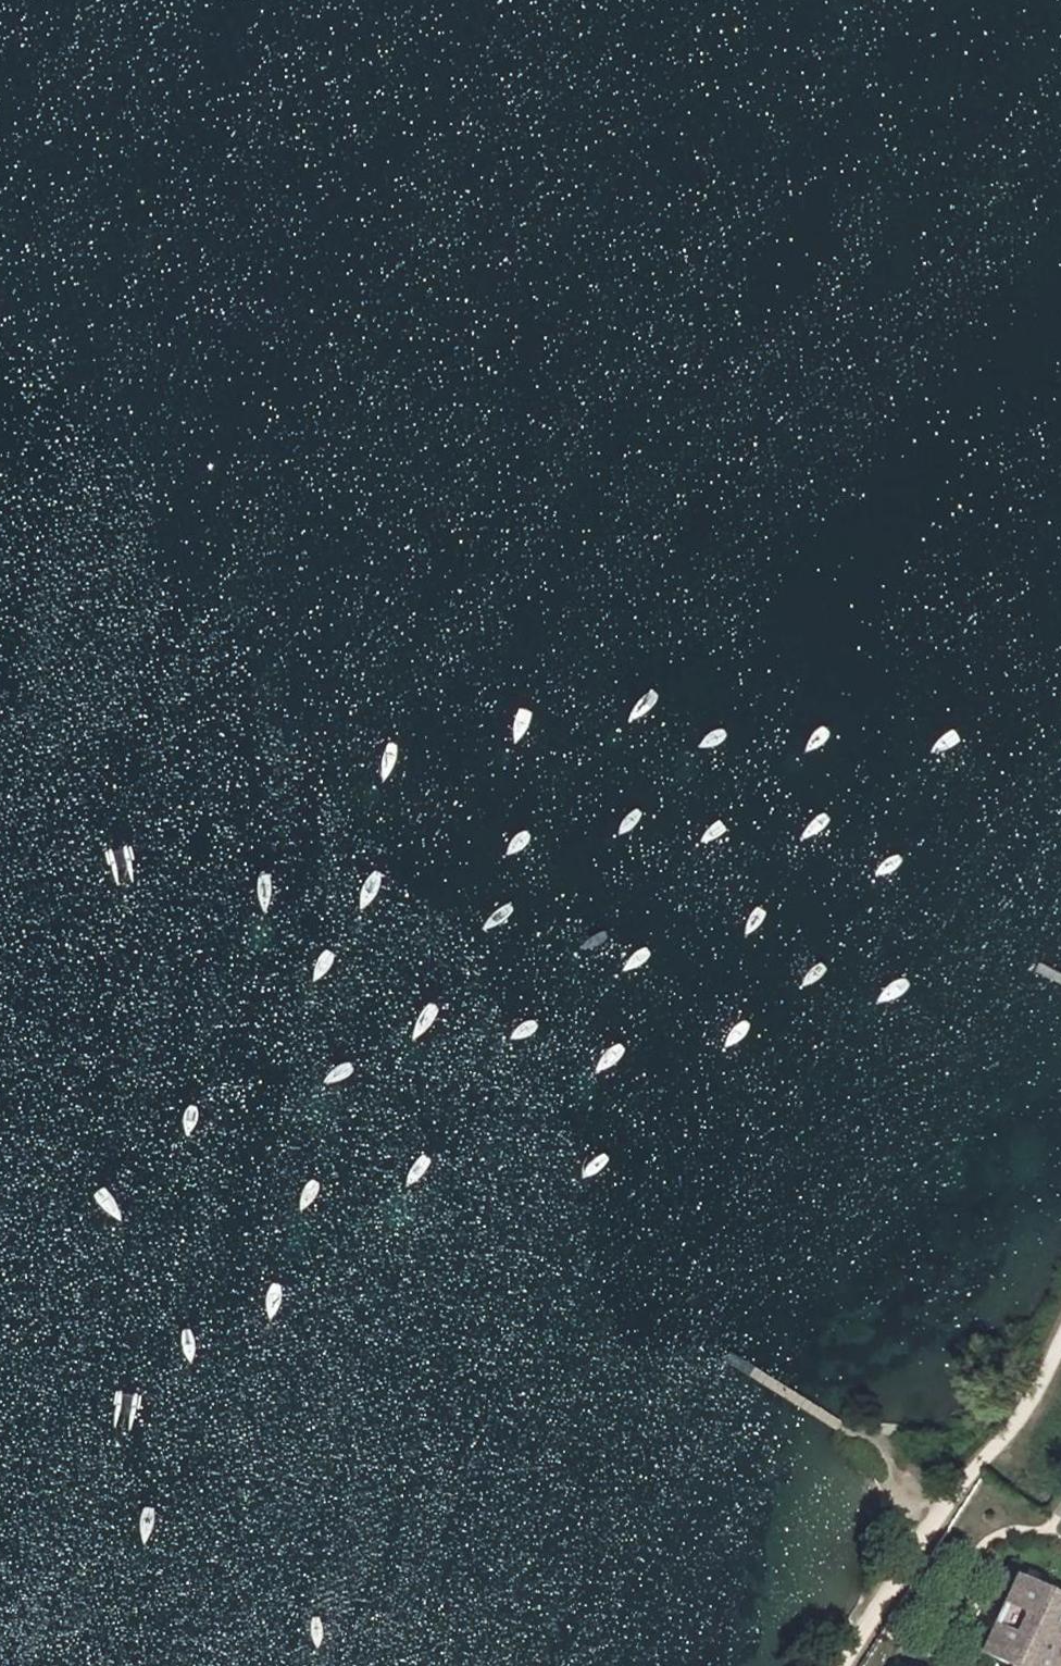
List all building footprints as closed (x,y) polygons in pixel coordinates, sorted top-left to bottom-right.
[(1012,1580),(977,1654),(1006,1665),(1060,1665),(1060,1603),(1012,1580)]
